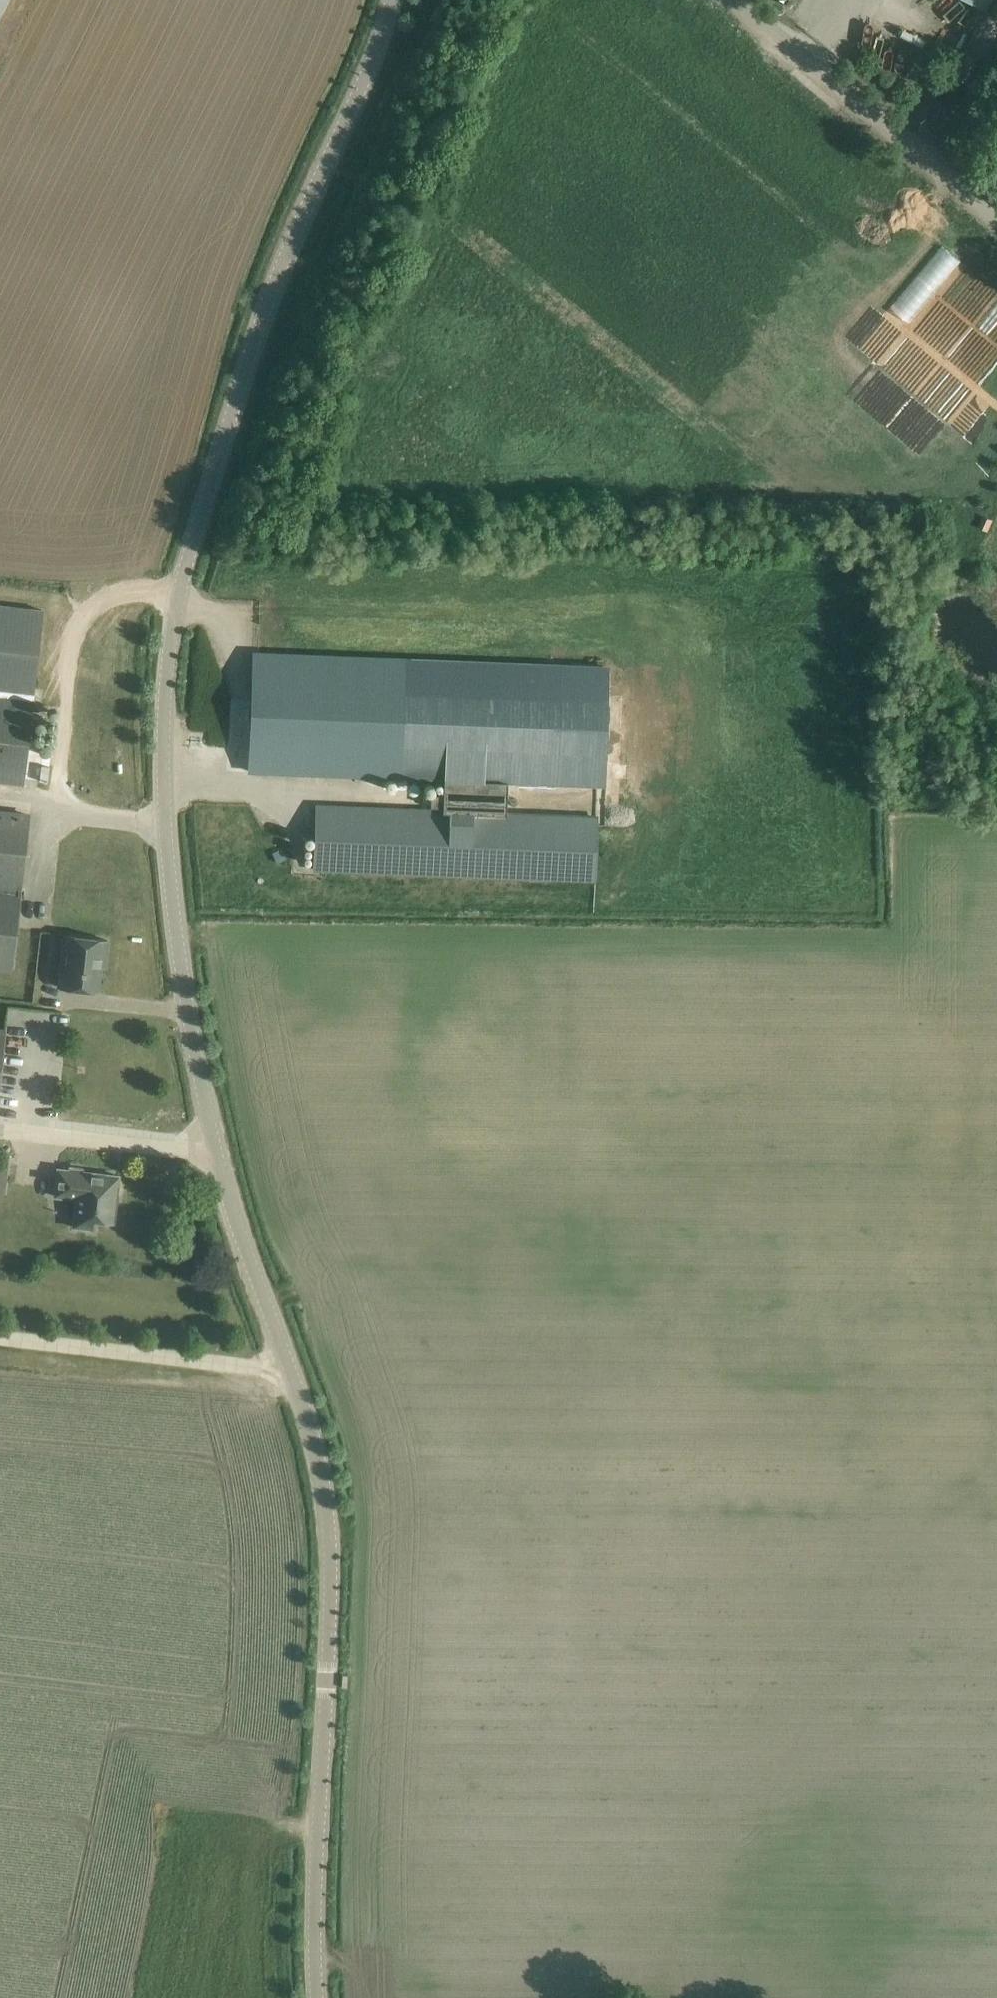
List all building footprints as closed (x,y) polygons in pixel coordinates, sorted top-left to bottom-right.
[(991,0),(969,0),(986,9),(991,0)] [(23,783),(43,610),(0,605),(0,780),(23,783)] [(603,666),(258,652),(253,772),(598,786),(599,764),(619,764),(621,695),(602,695),(603,666)] [(313,869),(333,870),(594,880),(597,818),(315,806),(313,869)] [(12,969),(29,815),(0,812),(0,968),(12,969)] [(63,987),(97,991),(100,965),(97,965),(98,957),(105,957),(107,940),(64,935),(63,946),(67,947),(63,987)] [(9,1007),(8,1029),(63,1031),(64,1009),(9,1007)] [(73,1227),(91,1229),(92,1220),(113,1222),(119,1176),(82,1171),(82,1168),(70,1167),(69,1170),(57,1168),(54,1196),(76,1198),(73,1227)]
